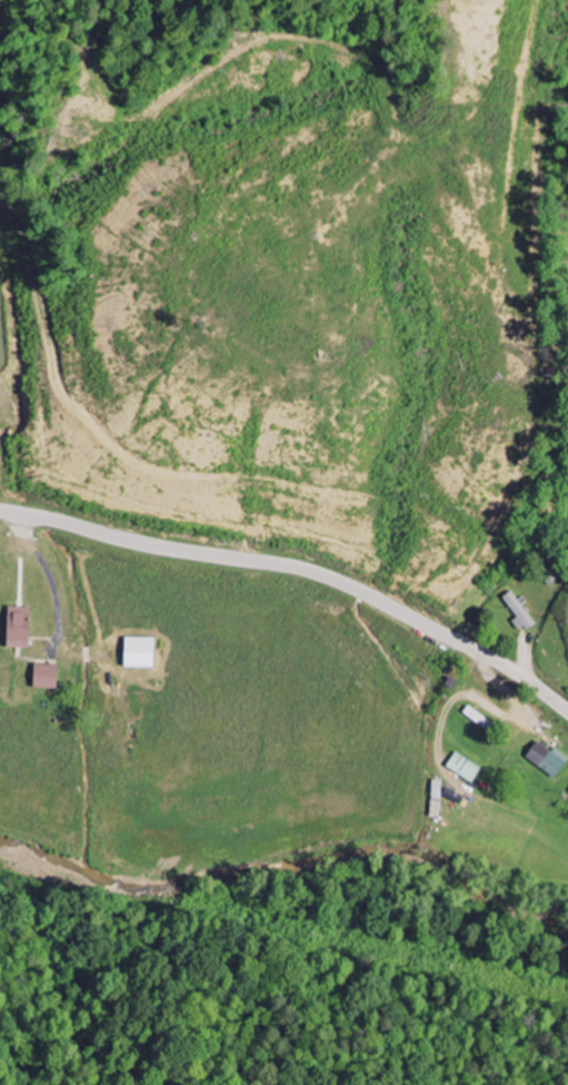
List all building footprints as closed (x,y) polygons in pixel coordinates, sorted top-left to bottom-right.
[(36,607),(13,606),(11,647),(34,648),(36,607)] [(160,668),(161,637),(131,636),(130,667),(160,668)] [(39,664),(38,688),(64,689),(65,665),(39,664)]
